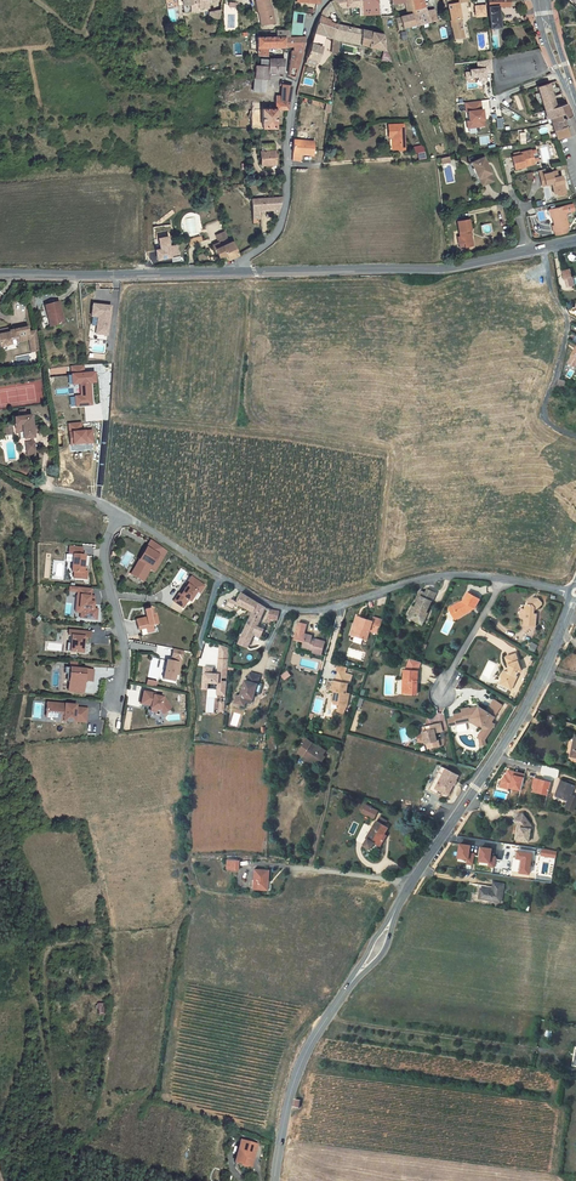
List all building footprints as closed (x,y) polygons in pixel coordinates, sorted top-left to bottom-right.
[(183,8),(189,7),(189,4),(191,3),(198,3),(198,0),(176,0),(176,8),(183,8)] [(198,3),(191,3),(189,4),(189,7),(183,8),(184,14),(192,13),(192,12),(200,11),(201,4),(209,4),(209,0),(198,0),(198,3)] [(354,0),(335,0),(325,3),(327,6),(334,11),(338,10),(340,18),(357,17),(354,0)] [(371,0),(354,0),(357,17),(373,17),(371,0)] [(390,23),(392,34),(396,33),(396,31),(410,30),(406,18),(411,18),(405,0),(386,0),(386,3),(399,3),(401,20),(389,21),(390,23)] [(431,28),(429,20),(421,20),(414,0),(405,0),(411,18),(406,18),(410,30),(410,32),(431,28)] [(248,3),(250,15),(254,14),(257,28),(268,26),(265,11),(263,12),(261,1),(248,3)] [(463,10),(463,4),(440,1),(441,8),(447,48),(456,47),(454,11),(463,10)] [(493,16),(521,11),(519,5),(518,3),(517,3),(481,6),(483,36),(495,35),(493,16)] [(309,26),(306,32),(325,38),(329,26),(322,23),(325,9),(322,5),(321,6),(318,10),(315,14),(310,23),(309,26)] [(202,23),(212,22),(213,12),(202,15),(202,23)] [(284,20),(284,31),(284,35),(294,35),(294,20),(284,20)] [(378,50),(376,38),(329,26),(325,38),(332,40),(379,54),(378,50)] [(279,40),(284,37),(284,35),(284,31),(269,31),(269,38),(279,40)] [(330,54),(332,40),(325,38),(306,32),(305,37),(299,60),(310,62),(314,42),(326,45),(326,53),(330,54)] [(298,37),(284,37),(279,40),(279,51),(291,51),(290,53),(295,53),(300,38),(298,37)] [(262,50),(279,51),(279,40),(269,38),(250,39),(250,57),(262,58),(262,50)] [(383,61),(390,61),(390,50),(382,51),(383,61)] [(285,61),(293,61),(295,53),(290,53),(290,55),(286,55),(285,61)] [(287,78),(293,61),(285,61),(283,74),(282,77),(287,78)] [(272,78),(272,76),(277,76),(278,62),(253,63),(253,70),(248,70),(249,94),(261,94),(261,85),(266,82),(265,76),(268,76),(268,78),(272,78)] [(284,87),(276,85),(275,97),(270,97),(269,110),(282,110),(284,87)] [(550,103),(547,89),(536,93),(542,116),(553,113),(550,103)] [(518,94),(513,96),(519,110),(524,109),(518,94)] [(465,101),(467,128),(486,126),(485,107),(482,107),(482,100),(465,101)] [(245,111),(245,129),(269,129),(269,110),(245,111)] [(553,113),(542,116),(545,124),(548,123),(556,122),(557,126),(561,125),(569,121),(564,110),(553,113)] [(561,125),(564,133),(551,136),(552,144),(575,139),(575,137),(569,121),(561,125)] [(557,126),(549,129),(551,136),(564,133),(561,125),(557,126)] [(398,126),(381,127),(382,139),(385,138),(388,138),(388,151),(399,150),(398,126)] [(316,141),(295,138),(292,161),(302,162),(303,155),(314,157),(316,141)] [(254,143),(254,165),(269,164),(268,143),(254,143)] [(517,158),(517,160),(507,162),(510,175),(520,173),(520,172),(530,170),(527,156),(517,158)] [(471,180),(474,188),(484,185),(481,177),(483,176),(477,160),(464,165),(470,181),(471,180)] [(541,177),(540,173),(535,175),(538,190),(548,188),(550,198),(553,197),(554,200),(562,198),(558,180),(554,181),(553,175),(541,177)] [(275,218),(281,218),(281,197),(251,198),(252,224),(261,224),(261,214),(275,214),(275,218)] [(568,229),(562,208),(547,212),(549,220),(550,220),(552,228),(550,228),(552,233),(553,233),(566,229),(568,229)] [(451,238),(453,249),(466,247),(464,231),(465,231),(463,220),(451,222),(454,238),(451,238)] [(214,234),(208,236),(205,237),(208,244),(209,249),(211,248),(217,246),(214,234)] [(165,249),(156,250),(155,239),(145,241),(147,251),(143,252),(144,262),(158,260),(157,259),(166,257),(165,249)] [(209,249),(208,244),(201,246),(203,252),(204,251),(207,260),(215,257),(216,262),(229,256),(225,243),(217,246),(211,248),(209,249)] [(555,273),(557,280),(564,278),(562,271),(555,273)] [(38,306),(41,318),(43,317),(45,327),(57,325),(52,303),(38,306)] [(113,305),(94,303),(92,317),(98,317),(96,334),(109,336),(113,305)] [(569,303),(567,312),(575,313),(575,304),(569,303)] [(7,346),(6,342),(8,342),(9,345),(22,342),(25,354),(33,352),(28,332),(20,334),(18,327),(6,330),(6,333),(0,334),(0,333),(0,348),(7,346)] [(572,343),(569,341),(565,346),(569,348),(564,356),(575,363),(575,337),(572,343)] [(95,372),(73,374),(74,385),(80,385),(80,394),(75,395),(76,407),(94,406),(92,383),(96,382),(95,372)] [(18,412),(13,413),(15,421),(9,422),(10,431),(9,431),(10,437),(15,436),(16,442),(18,442),(29,440),(28,435),(32,434),(31,430),(27,430),(25,419),(20,420),(18,412)] [(82,421),(68,423),(71,445),(94,443),(93,429),(83,430),(82,421)] [(21,446),(24,458),(31,457),(29,445),(21,446)] [(140,551),(155,560),(160,552),(145,542),(140,551)] [(68,575),(68,581),(80,582),(81,574),(77,574),(78,558),(75,558),(75,550),(62,549),(62,557),(66,558),(65,575),(68,575)] [(140,551),(125,575),(136,582),(143,570),(147,573),(155,560),(140,551)] [(183,590),(187,583),(185,581),(179,590),(180,591),(182,589),(183,590)] [(178,594),(177,594),(174,598),(173,598),(168,606),(178,612),(182,604),(184,605),(191,595),(194,597),(198,590),(187,583),(183,590),(182,589),(180,591),(178,594)] [(71,598),(74,598),(73,611),(75,611),(75,616),(74,621),(91,622),(91,614),(87,614),(87,612),(88,599),(84,599),(85,596),(85,594),(85,591),(63,590),(63,594),(71,595),(71,598)] [(408,607),(402,619),(417,626),(423,614),(421,613),(426,602),(427,602),(431,594),(423,590),(421,594),(416,591),(414,595),(415,596),(413,601),(410,608),(408,607)] [(447,615),(451,620),(464,612),(466,608),(468,609),(473,600),(461,594),(456,602),(452,604),(446,608),(449,613),(447,615)] [(235,596),(231,607),(243,613),(242,617),(245,618),(244,621),(251,605),(235,596)] [(516,609),(516,614),(512,618),(517,623),(516,629),(528,629),(528,616),(525,616),(525,612),(526,612),(533,606),(533,604),(529,600),(524,599),(521,602),(521,607),(519,606),(516,609)] [(259,609),(251,605),(244,621),(252,624),(250,629),(255,631),(257,632),(255,636),(256,637),(259,629),(252,627),(259,609)] [(449,613),(446,608),(442,611),(449,622),(451,620),(447,615),(449,613)] [(149,617),(146,617),(145,611),(138,613),(140,620),(130,623),(132,632),(135,632),(136,638),(142,637),(141,635),(148,634),(147,627),(151,626),(149,617)] [(261,619),(269,623),(270,623),(272,615),(269,614),(265,613),(263,612),(261,619)] [(372,636),(377,622),(368,619),(367,623),(351,618),(349,626),(353,627),(352,632),(347,631),(345,637),(361,642),(364,633),(372,636)] [(244,621),(241,627),(249,631),(250,629),(252,624),(244,621)] [(301,625),(293,623),(289,640),(297,643),(296,649),(306,652),(306,655),(316,657),(319,643),(309,641),(309,643),(305,642),(306,637),(298,635),(301,625)] [(249,631),(241,627),(236,640),(245,644),(249,634),(255,636),(257,632),(255,631),(250,629),(249,631)] [(61,656),(77,657),(78,642),(85,642),(85,637),(63,635),(63,640),(64,641),(66,641),(65,648),(64,648),(62,648),(61,656)] [(529,649),(535,652),(539,645),(532,642),(529,649)] [(204,686),(213,687),(212,698),(220,698),(224,651),(216,649),(214,678),(208,677),(209,672),(200,671),(198,693),(203,693),(204,686)] [(166,660),(168,661),(167,664),(162,663),(158,682),(170,684),(171,677),(174,677),(178,653),(168,652),(166,660)] [(495,686),(503,690),(505,691),(511,677),(510,677),(511,674),(515,673),(512,664),(513,663),(510,656),(500,659),(503,669),(501,673),(497,674),(495,679),(497,680),(495,686)] [(405,661),(403,666),(413,670),(415,664),(405,661)] [(338,695),(340,687),(342,685),(344,676),(331,672),(328,682),(326,682),(324,691),(328,692),(327,696),(325,697),(323,701),(333,703),(332,706),(331,706),(330,707),(327,713),(333,716),(337,709),(341,696),(338,695)] [(401,672),(398,672),(398,682),(400,682),(399,696),(411,697),(412,673),(401,672)] [(63,697),(78,698),(79,686),(87,687),(88,675),(59,673),(59,679),(61,680),(64,680),(64,687),(63,697)] [(230,706),(237,708),(238,704),(241,705),(245,706),(246,702),(247,702),(249,695),(252,684),(254,678),(245,675),(242,684),(240,683),(236,699),(232,698),(230,706)] [(252,684),(249,695),(254,696),(257,685),(252,684)] [(138,696),(136,708),(146,710),(146,712),(145,716),(158,718),(166,712),(159,702),(154,701),(154,699),(149,698),(138,696)] [(486,724),(497,707),(489,701),(481,713),(474,709),(464,711),(464,709),(456,711),(457,715),(449,716),(451,727),(465,724),(477,732),(473,738),(475,739),(474,741),(475,748),(480,747),(480,742),(490,726),(486,724)] [(70,727),(81,728),(82,714),(71,713),(71,710),(42,708),(41,716),(49,717),(49,723),(48,726),(70,727)] [(415,735),(416,738),(418,747),(422,746),(423,751),(435,749),(434,743),(432,743),(430,736),(438,734),(436,726),(419,730),(420,734),(415,735)] [(575,764),(575,743),(565,741),(563,752),(565,752),(563,762),(575,764)] [(292,760),(298,764),(299,761),(310,768),(311,767),(315,770),(320,763),(317,761),(320,757),(312,751),(311,752),(301,746),(292,760)] [(299,761),(298,764),(308,771),(310,768),(299,761)] [(500,780),(499,787),(519,791),(524,774),(507,770),(500,780)] [(418,795),(436,803),(444,787),(441,786),(443,783),(445,784),(448,779),(446,777),(431,771),(418,795)] [(550,782),(534,777),(530,792),(547,796),(550,782)] [(561,780),(555,796),(567,801),(564,810),(573,813),(575,806),(575,796),(573,795),(575,788),(575,786),(561,780)] [(370,815),(358,809),(354,816),(366,823),(370,815)] [(520,827),(518,840),(529,841),(530,828),(528,828),(529,822),(522,813),(513,820),(518,825),(519,827),(520,827)] [(376,843),(374,842),(376,838),(380,830),(377,829),(379,824),(372,820),(370,824),(369,825),(359,843),(361,844),(357,851),(363,854),(367,846),(373,849),(376,843)] [(470,845),(459,843),(456,858),(467,860),(466,864),(472,865),(474,853),(470,852),(470,845)] [(492,848),(480,847),(478,862),(488,863),(488,867),(495,868),(496,856),(491,856),(492,848)] [(556,852),(542,849),(540,856),(554,859),(556,852)] [(518,872),(529,874),(532,853),(515,851),(515,858),(520,859),(518,872)] [(242,869),(242,859),(228,858),(228,869),(242,869)] [(229,880),(230,871),(221,870),(221,875),(219,875),(219,878),(220,878),(220,879),(229,880)] [(247,899),(249,899),(260,899),(262,899),(264,881),(249,879),(247,899)] [(499,902),(502,884),(492,882),(491,890),(479,888),(477,898),(499,902)] [(259,1144),(242,1141),(240,1151),(238,1163),(254,1166),(259,1144)]
